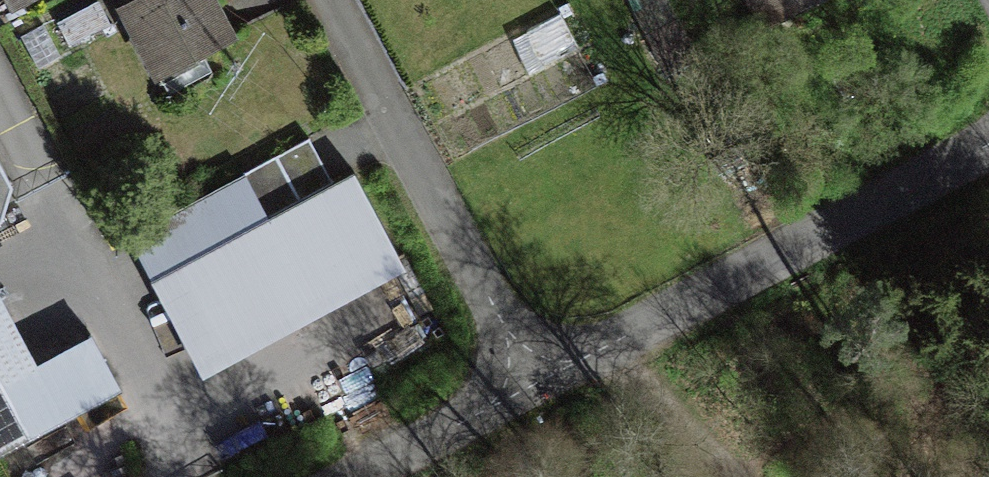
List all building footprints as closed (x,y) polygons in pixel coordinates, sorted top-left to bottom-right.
[(116,10),(155,94),(243,53),(219,0),(138,0),(116,10)] [(763,38),(833,0),(742,0),(763,38)] [(307,142),(242,177),(267,224),(275,220),(333,189),(307,142)] [(267,224),(168,277),(209,353),(390,255),(349,180),(333,189),(275,220),(267,224)] [(38,435),(0,364),(0,455),(38,435)]
